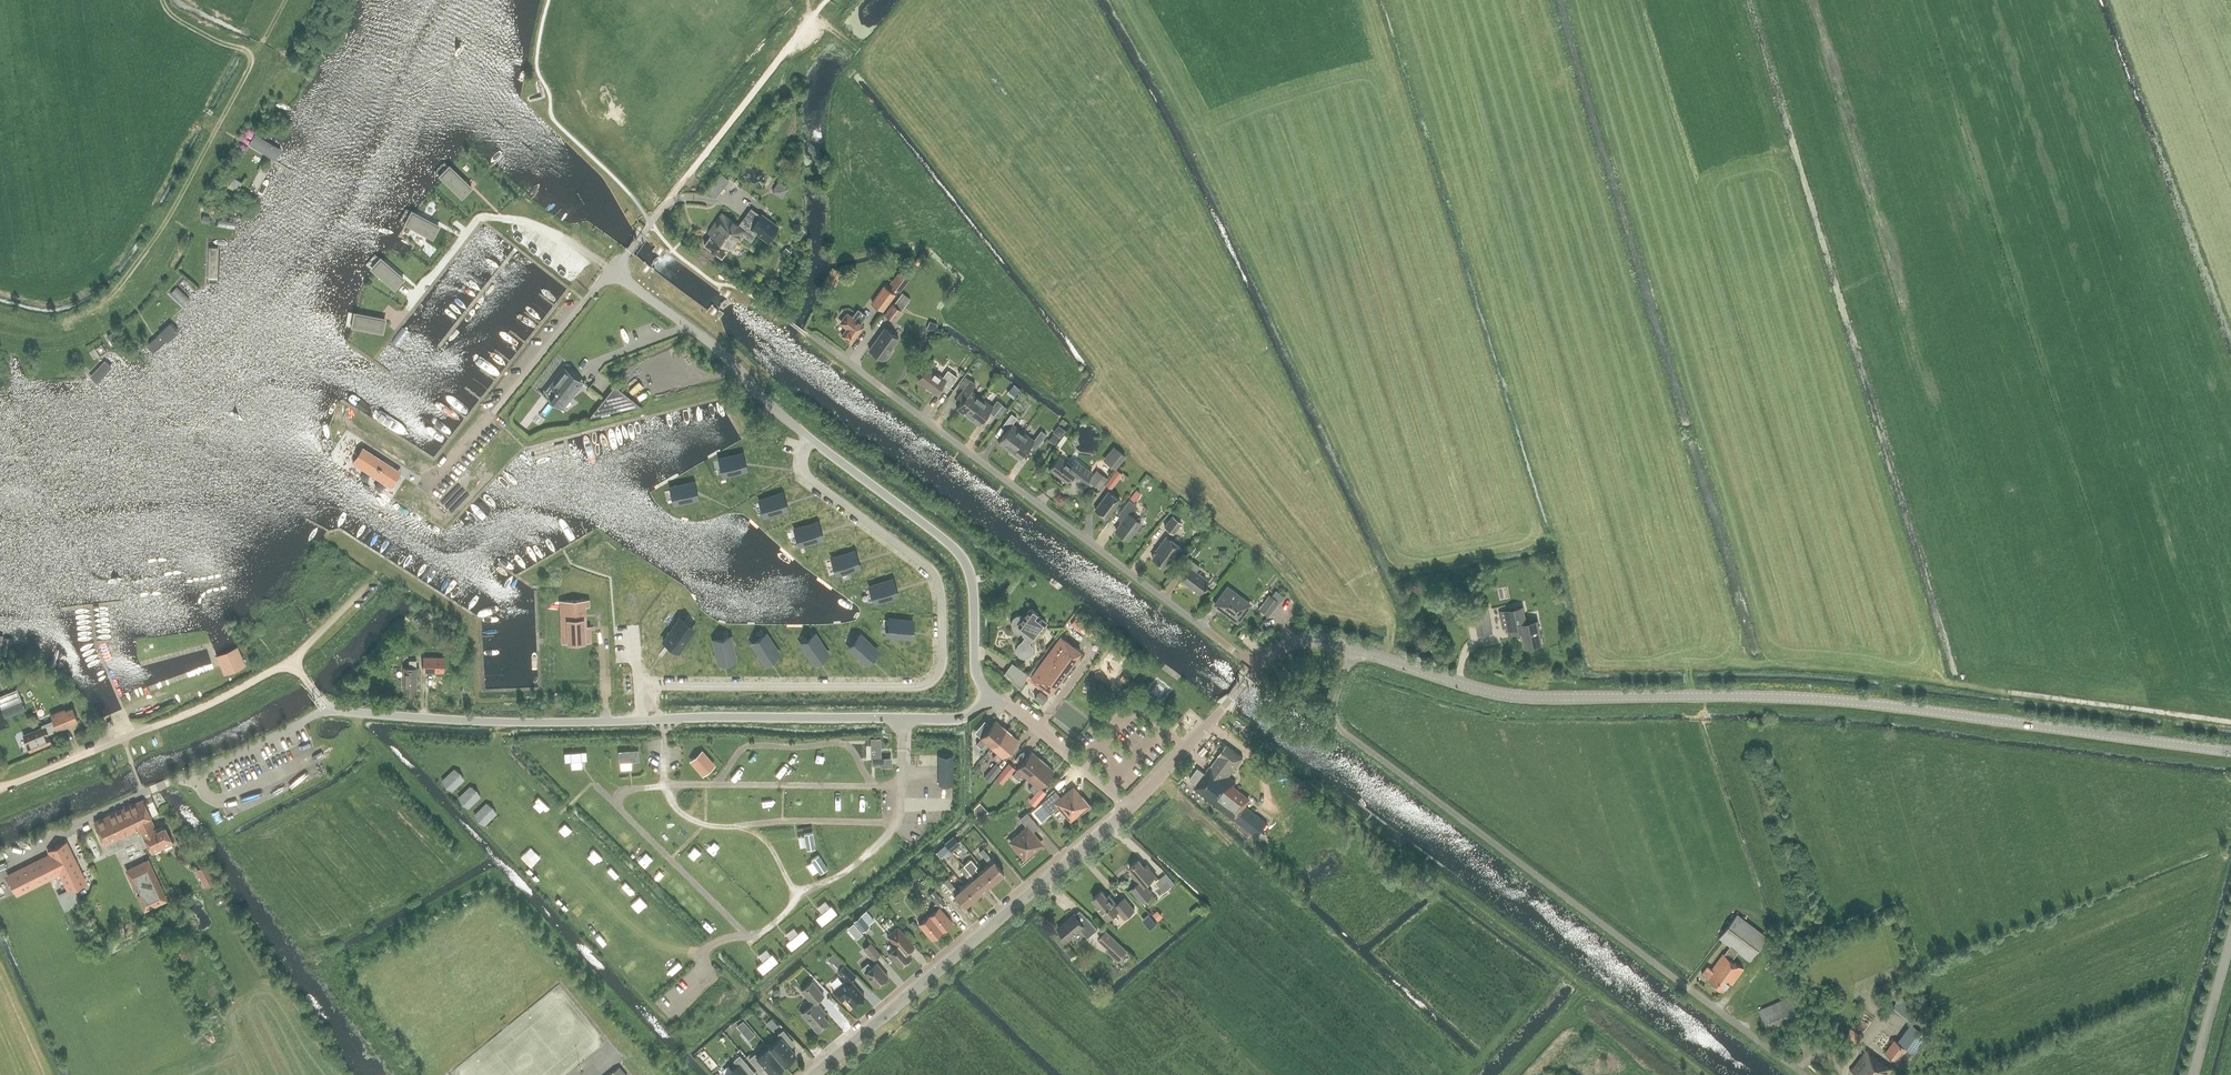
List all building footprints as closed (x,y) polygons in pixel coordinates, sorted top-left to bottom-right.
[(450,166),(442,175),(461,194),(470,185),(450,166)] [(723,175),(709,192),(717,198),(731,181),(723,175)] [(242,183),(234,178),(231,183),(239,188),(242,183)] [(413,212),(407,222),(433,237),(439,225),(413,212)] [(747,220),(741,227),(722,213),(710,230),(713,232),(704,244),(722,257),(730,245),(733,247),(743,234),(751,240),(756,233),(767,241),(778,227),(761,214),(754,225),(747,220)] [(792,253),(796,255),(801,248),(797,246),(792,253)] [(786,248),(782,253),(787,256),(791,251),(786,248)] [(381,259),(373,268),(395,287),(403,278),(381,259)] [(900,273),(891,285),(900,291),(909,279),(900,273)] [(830,274),(825,285),(830,287),(835,276),(830,274)] [(883,311),(896,294),(884,285),(871,302),(883,311)] [(895,320),(910,298),(902,292),(894,304),(892,303),(885,314),(895,320)] [(852,342),(864,325),(861,323),(867,315),(858,309),(853,316),(847,311),(838,322),(847,328),(842,335),(852,342)] [(356,313),(354,325),(382,331),(385,319),(356,313)] [(181,336),(172,326),(144,349),(153,360),(181,336)] [(883,360),(885,358),(886,359),(892,352),(890,350),(899,338),(884,327),(868,349),(883,360)] [(113,332),(108,336),(113,345),(119,341),(113,332)] [(97,363),(85,379),(93,385),(105,369),(97,363)] [(571,389),(579,378),(564,366),(549,385),(558,392),(552,400),(550,398),(550,399),(559,406),(559,405),(574,394),(571,389)] [(949,387),(957,377),(948,370),(942,378),(927,367),(918,380),(936,393),(943,383),(949,387)] [(975,384),(970,380),(966,377),(959,385),(964,388),(957,397),(962,401),(957,408),(968,416),(982,398),(971,390),(975,384)] [(631,398),(615,385),(590,416),(640,405),(631,398)] [(1014,398),(1021,390),(1014,385),(1007,393),(1014,398)] [(1006,407),(1002,404),(997,400),(993,406),(982,398),(968,416),(979,425),(989,411),(998,418),(1006,407)] [(1009,450),(1023,431),(1012,424),(1017,418),(1011,414),(1003,425),(1008,429),(998,442),(1009,450)] [(1054,432),(1060,437),(1065,430),(1059,425),(1054,432)] [(1035,449),(1046,434),(1041,430),(1034,440),(1023,431),(1009,450),(1020,458),(1030,445),(1035,449)] [(1058,439),(1053,434),(1049,440),(1054,444),(1058,439)] [(391,487),(399,474),(392,470),(394,467),(395,467),(363,446),(354,461),(375,474),(373,476),(391,487)] [(1104,459),(1116,468),(1126,456),(1114,447),(1104,459)] [(719,459),(723,475),(746,469),(742,454),(719,459)] [(1092,473),(1085,467),(1075,459),(1070,465),(1059,456),(1049,469),(1067,482),(1072,475),(1077,478),(1076,479),(1083,484),(1092,473)] [(1100,489),(1108,478),(1097,470),(1089,480),(1100,489)] [(1111,489),(1122,474),(1116,470),(1105,485),(1111,489)] [(671,488),(674,504),(698,498),(694,482),(671,488)] [(1138,502),(1143,494),(1136,489),(1131,497),(1138,502)] [(1107,518),(1120,500),(1108,491),(1095,509),(1107,518)] [(782,493),(759,500),(764,516),(787,509),(782,493)] [(1135,518),(1132,515),(1138,507),(1129,500),(1119,513),(1119,522),(1121,523),(1116,530),(1128,539),(1131,534),(1131,531),(1141,529),(1139,517),(1135,518)] [(1173,533),(1181,522),(1173,516),(1165,526),(1173,533)] [(817,522),(794,529),(798,545),(822,538),(817,522)] [(1171,560),(1181,547),(1166,536),(1157,549),(1158,550),(1152,557),(1164,566),(1170,559),(1171,560)] [(1195,555),(1199,550),(1195,547),(1191,552),(1195,555)] [(854,551),(832,558),(837,574),(859,567),(854,551)] [(1200,566),(1199,565),(1202,561),(1196,557),(1193,561),(1188,558),(1179,570),(1185,575),(1182,579),(1200,593),(1208,581),(1196,572),(1200,566)] [(1501,573),(1500,568),(1482,571),(1483,577),(1501,573)] [(892,580),(870,586),(874,602),(897,595),(892,580)] [(1225,591),(1215,604),(1237,621),(1247,608),(1243,605),(1246,601),(1232,590),(1229,594),(1225,591)] [(1269,594),(1259,608),(1269,616),(1279,602),(1269,594)] [(588,601),(588,600),(565,601),(565,615),(568,615),(568,619),(562,619),(563,633),(569,632),(569,642),(573,641),(573,643),(580,643),(580,641),(584,641),(582,601),(588,601)] [(1538,620),(1527,622),(1523,607),(1500,611),(1503,627),(1508,627),(1509,634),(1512,634),(1523,631),(1526,647),(1543,644),(1538,620)] [(1035,637),(1046,622),(1038,615),(1038,614),(1030,608),(1023,617),(1020,616),(1016,616),(1013,619),(1012,623),(1012,627),(1015,630),(1019,632),(1022,631),(1024,635),(1026,636),(1021,642),(1017,645),(1016,649),(1016,653),(1019,657),(1023,658),(1028,657),(1031,655),(1033,651),(1032,646),(1029,643),(1034,636),(1035,637)] [(1491,633),(1487,609),(1473,612),(1478,636),(1491,633)] [(1085,622),(1076,616),(1071,622),(1079,629),(1085,622)] [(678,619),(663,640),(678,650),(693,629),(678,619)] [(888,635),(912,637),(913,621),(889,619),(888,635)] [(1096,631),(1090,627),(1085,633),(1091,637),(1096,631)] [(752,643),(765,663),(779,654),(765,634),(752,643)] [(801,644),(814,663),(828,654),(816,635),(801,644)] [(849,647),(866,663),(877,651),(860,635),(849,647)] [(714,640),(719,663),(735,659),(730,636),(714,640)] [(1051,691),(1081,651),(1061,636),(1031,676),(1044,685),(1051,691)] [(4,637),(1,653),(9,654),(12,638),(4,637)] [(237,647),(217,656),(225,675),(245,666),(237,647)] [(444,673),(445,657),(423,656),(423,672),(444,673)] [(419,675),(419,667),(416,667),(416,660),(410,660),(409,667),(404,667),(404,689),(417,689),(417,675),(419,675)] [(1019,688),(1028,675),(1012,663),(1004,674),(1019,688)] [(1051,690),(1044,685),(1040,690),(1047,695),(1051,690)] [(1042,703),(1048,696),(1040,690),(1035,697),(1042,703)] [(26,710),(22,698),(19,699),(16,691),(0,697),(0,699),(3,705),(1,706),(6,718),(26,710)] [(57,729),(58,730),(71,725),(71,723),(78,720),(72,707),(65,710),(65,709),(51,714),(54,721),(43,725),(44,726),(24,735),(30,750),(51,742),(47,733),(57,729)] [(991,747),(1007,729),(1003,725),(1002,726),(995,721),(980,738),(981,738),(976,743),(981,748),(986,742),(991,747)] [(979,727),(985,732),(991,726),(985,721),(979,727)] [(1002,757),(1017,739),(1011,734),(1012,733),(1007,729),(991,747),(997,752),(993,758),(998,762),(1002,757)] [(881,740),(871,740),(872,767),(881,767),(881,769),(890,769),(890,759),(881,759),(881,740)] [(1251,799),(1233,785),(1236,781),(1228,776),(1243,757),(1227,745),(1219,755),(1205,774),(1198,768),(1190,779),(1196,784),(1194,788),(1224,811),(1233,818),(1257,837),(1267,823),(1246,806),(1251,799)] [(639,761),(638,749),(618,751),(619,762),(631,761),(639,761)] [(586,751),(564,752),(565,761),(587,760),(586,751)] [(689,762),(702,777),(714,766),(701,751),(689,762)] [(1028,778),(1044,760),(1039,756),(1038,757),(1032,751),(1017,769),(1013,774),(1017,779),(1022,773),(1028,778)] [(938,757),(939,765),(939,784),(953,784),(952,756),(938,757)] [(1039,788),(1054,770),(1047,765),(1048,764),(1044,760),(1028,778),(1033,783),(1029,788),(1034,793),(1038,787),(1039,788)] [(1015,767),(1009,763),(997,776),(1002,782),(1015,767)] [(990,782),(1001,769),(995,764),(984,777),(990,782)] [(1040,787),(1034,794),(1040,799),(1046,792),(1040,787)] [(1079,812),(1081,814),(1091,805),(1082,795),(1080,797),(1073,788),(1062,798),(1055,791),(1041,803),(1051,814),(1059,806),(1071,819),(1079,812)] [(946,803),(945,791),(937,792),(937,803),(946,803)] [(149,817),(151,816),(143,799),(95,821),(105,844),(107,844),(110,851),(140,838),(144,846),(148,844),(152,852),(173,842),(165,826),(156,831),(149,817)] [(1041,844),(1032,832),(1039,826),(1027,812),(1020,819),(1027,827),(1011,841),(1026,859),(1021,864),(1021,865),(1035,853),(1033,851),(1041,844)] [(813,832),(804,834),(805,837),(807,850),(816,849),(813,832)] [(948,848),(956,841),(953,837),(945,844),(948,848)] [(17,896),(61,874),(69,889),(57,894),(65,910),(81,902),(74,889),(86,883),(65,842),(49,850),(51,853),(6,874),(17,896)] [(945,844),(938,850),(942,855),(949,849),(948,848),(945,844)] [(985,859),(990,855),(983,848),(979,852),(985,859)] [(819,855),(811,860),(813,862),(820,874),(828,869),(819,855)] [(994,881),(984,869),(979,873),(975,868),(977,866),(971,859),(964,865),(970,872),(974,877),(984,889),(994,881)] [(164,898),(147,860),(128,869),(145,907),(164,898)] [(1145,885),(1156,876),(1147,864),(1145,866),(1139,860),(1130,867),(1134,872),(1132,874),(1139,883),(1131,889),(1143,902),(1153,894),(1145,885)] [(994,861),(984,869),(994,881),(1004,872),(994,861)] [(206,865),(196,869),(206,886),(215,882),(206,865)] [(970,872),(964,865),(960,868),(966,875),(970,872)] [(1175,884),(1166,874),(1155,883),(1164,893),(1175,884)] [(974,877),(964,886),(974,897),(984,889),(974,877)] [(974,897),(964,886),(958,891),(948,878),(944,882),(954,894),(964,906),(974,897)] [(954,894),(944,882),(940,885),(952,899),(956,895),(954,894)] [(1125,918),(1135,910),(1125,898),(1117,904),(1109,894),(1107,896),(1102,890),(1093,898),(1098,904),(1096,906),(1107,920),(1118,911),(1125,918)] [(939,907),(944,903),(935,891),(930,896),(936,903),(939,907)] [(821,914),(816,918),(822,925),(836,913),(831,906),(830,907),(821,914)] [(939,907),(929,915),(942,930),(952,922),(939,907)] [(1088,938),(1098,929),(1088,918),(1082,923),(1074,914),(1058,928),(1068,939),(1080,929),(1088,938)] [(1733,960),(1739,952),(1751,960),(1768,937),(1738,914),(1720,938),(1731,946),(1725,954),(1724,953),(1712,969),(1708,966),(1702,974),(1709,979),(1724,990),(1729,983),(1731,986),(1744,968),(1733,960)] [(942,930),(929,915),(919,924),(932,939),(942,930)] [(1149,915),(1143,919),(1148,924),(1153,920),(1149,915)] [(868,925),(861,916),(854,922),(863,932),(870,927),(868,925)] [(918,925),(913,920),(909,923),(914,929),(918,925)] [(900,943),(907,937),(898,927),(887,936),(896,946),(888,952),(900,966),(911,956),(900,943)] [(789,941),(786,943),(791,950),(809,936),(803,929),(797,934),(789,941)] [(1111,936),(1106,931),(1099,939),(1104,943),(1111,936)] [(1128,951),(1116,939),(1108,948),(1120,959),(1128,951)] [(874,960),(880,954),(870,942),(864,948),(874,960)] [(183,962),(188,959),(184,951),(179,953),(183,962)] [(762,962),(758,965),(763,972),(778,960),(772,953),(770,955),(762,962)] [(838,958),(833,963),(839,969),(844,964),(838,958)] [(888,976),(876,963),(872,967),(868,962),(861,968),(865,972),(876,986),(888,976)] [(849,982),(855,975),(844,964),(839,969),(837,971),(849,982)] [(864,996),(853,983),(848,986),(844,981),(832,991),(841,1001),(845,998),(853,1006),(864,996)] [(817,1031),(828,1021),(819,1010),(822,1008),(816,1001),(824,995),(812,982),(802,991),(813,1003),(801,1013),(817,1031)] [(1901,995),(1892,1007),(1913,1024),(1920,1029),(1921,1028),(1929,1017),(1901,995)] [(1799,1016),(1791,997),(1759,1010),(1767,1029),(1799,1016)] [(771,1017),(766,1022),(772,1029),(778,1025),(771,1017)] [(1913,1024),(1901,1041),(1917,1052),(1929,1034),(1921,1028),(1920,1029),(1913,1024)] [(749,1039),(756,1034),(749,1026),(743,1032),(749,1039)] [(787,1044),(792,1040),(783,1030),(778,1034),(780,1037),(769,1047),(784,1065),(796,1055),(787,1044)] [(1850,1031),(1846,1037),(1857,1044),(1861,1038),(1850,1031)] [(1898,1060),(1908,1048),(1896,1039),(1886,1052),(1898,1060)] [(748,1049),(740,1040),(735,1044),(743,1053),(748,1049)] [(784,1065),(769,1047),(758,1057),(755,1054),(749,1058),(758,1068),(763,1064),(772,1074),(784,1065)] [(695,1056),(711,1074),(720,1066),(704,1048),(695,1056)] [(1892,1069),(1866,1050),(1852,1071),(1858,1074),(1887,1074),(1892,1069)] [(727,1074),(749,1074),(744,1069),(749,1065),(740,1055),(735,1060),(739,1065),(727,1074)]
